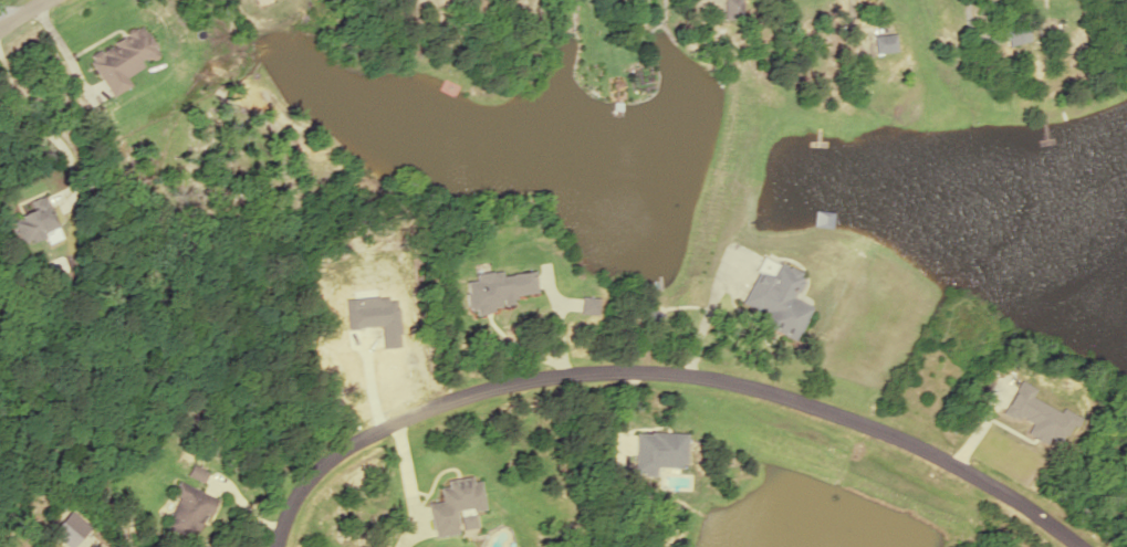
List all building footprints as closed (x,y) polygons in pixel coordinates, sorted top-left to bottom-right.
[(738,0),(721,0),(721,20),(738,20),(738,0)] [(1003,45),(1025,41),(1021,24),(1000,28),(1003,45)] [(108,96),(127,86),(122,76),(140,67),(139,64),(156,54),(141,27),(86,56),(108,96)] [(871,53),(893,51),(892,33),(870,34),(871,53)] [(22,215),(15,216),(18,239),(53,234),(48,198),(20,202),(22,215)] [(807,304),(791,298),(801,274),(758,258),(740,304),(764,313),(759,325),(794,339),(807,304)] [(530,270),(472,275),(472,280),(464,281),(467,312),(513,308),(512,295),(532,293),(530,270)] [(596,297),(579,297),(579,314),(596,314),(596,297)] [(199,484),(205,473),(190,465),(185,475),(199,484)] [(430,536),(455,533),(453,512),(480,508),(477,477),(437,482),(439,502),(426,503),(430,536)] [(212,497),(175,481),(169,494),(174,497),(161,526),(192,540),(212,497)]
